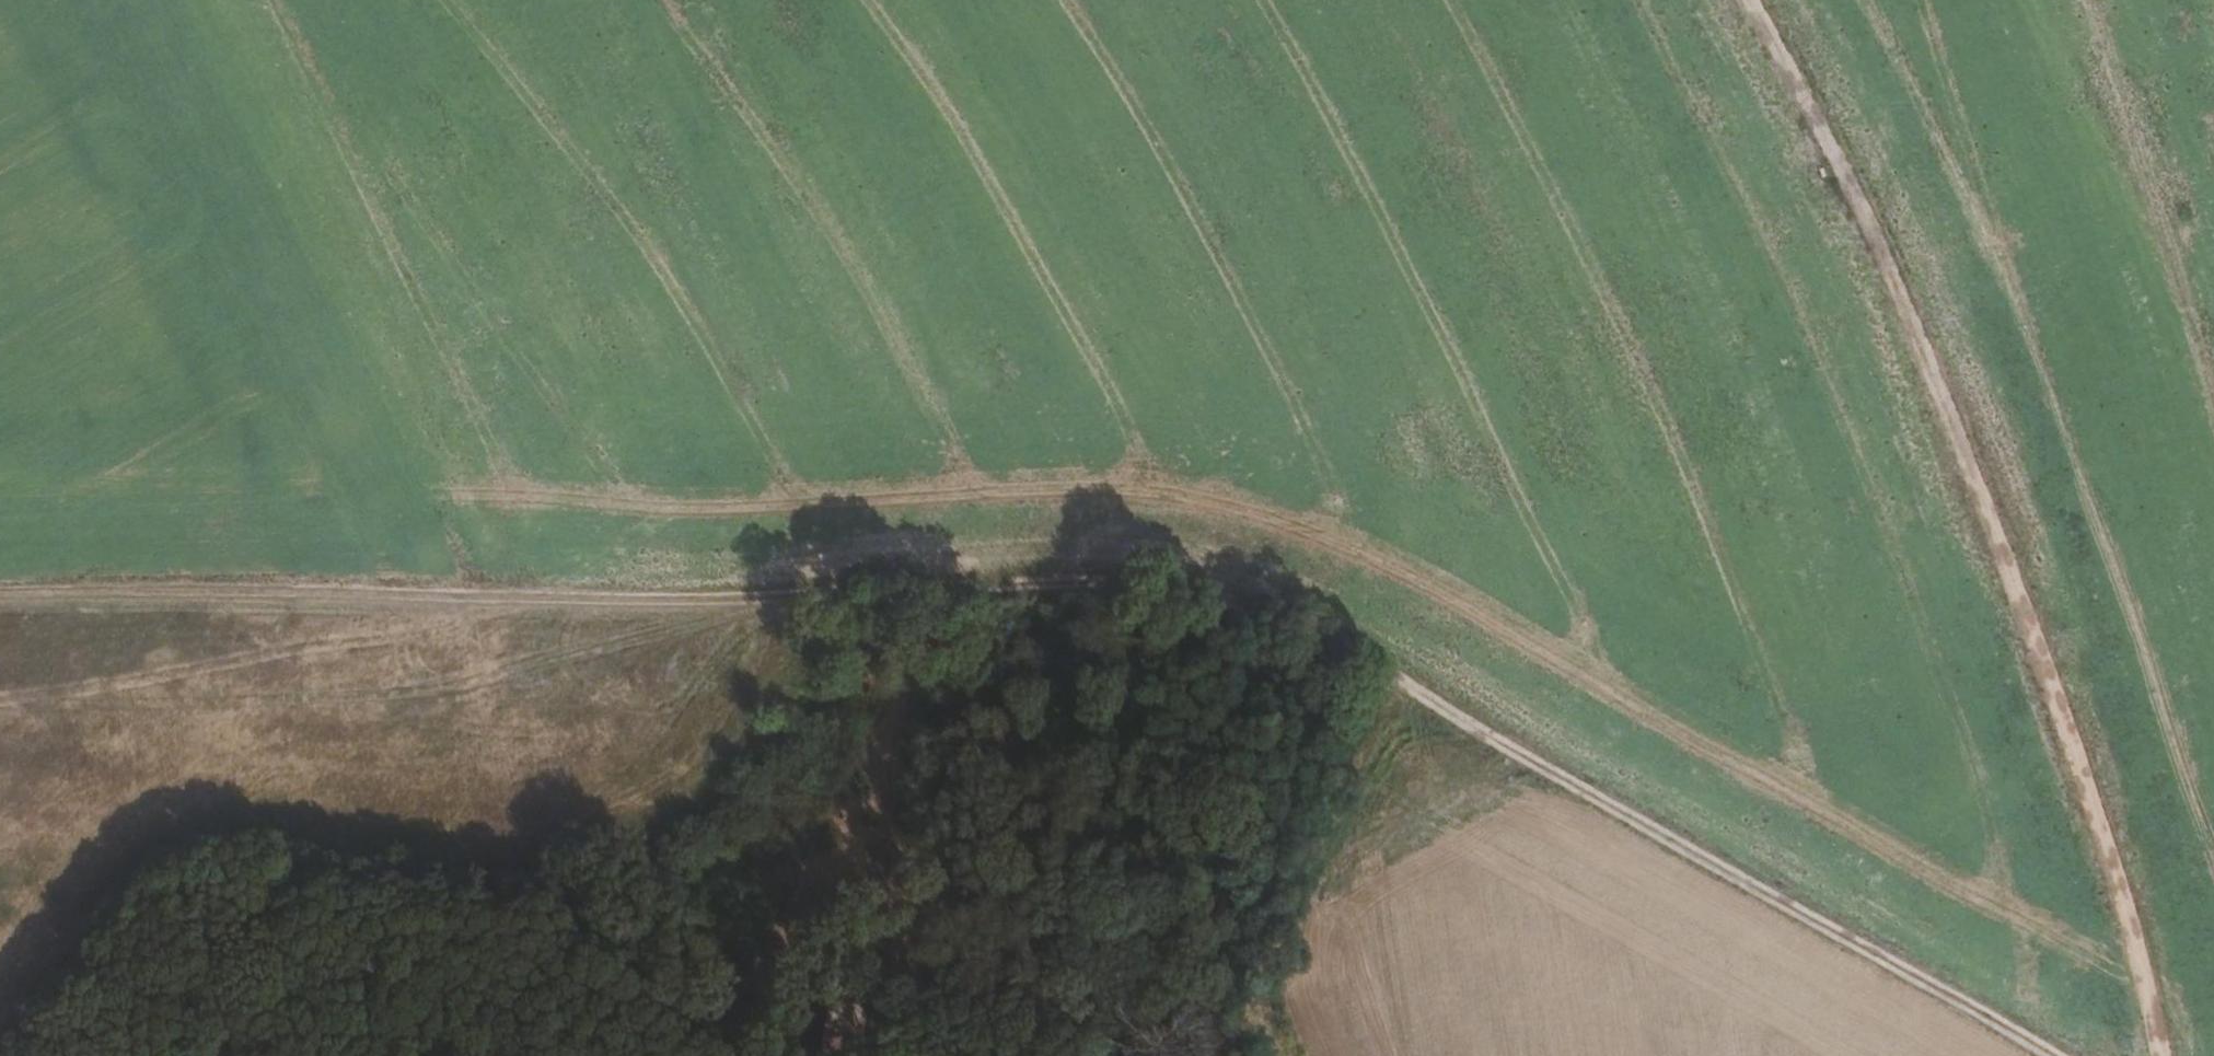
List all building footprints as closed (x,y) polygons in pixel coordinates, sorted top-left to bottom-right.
[(827,996),(825,1026),(847,1028),(849,998),(827,996)]
